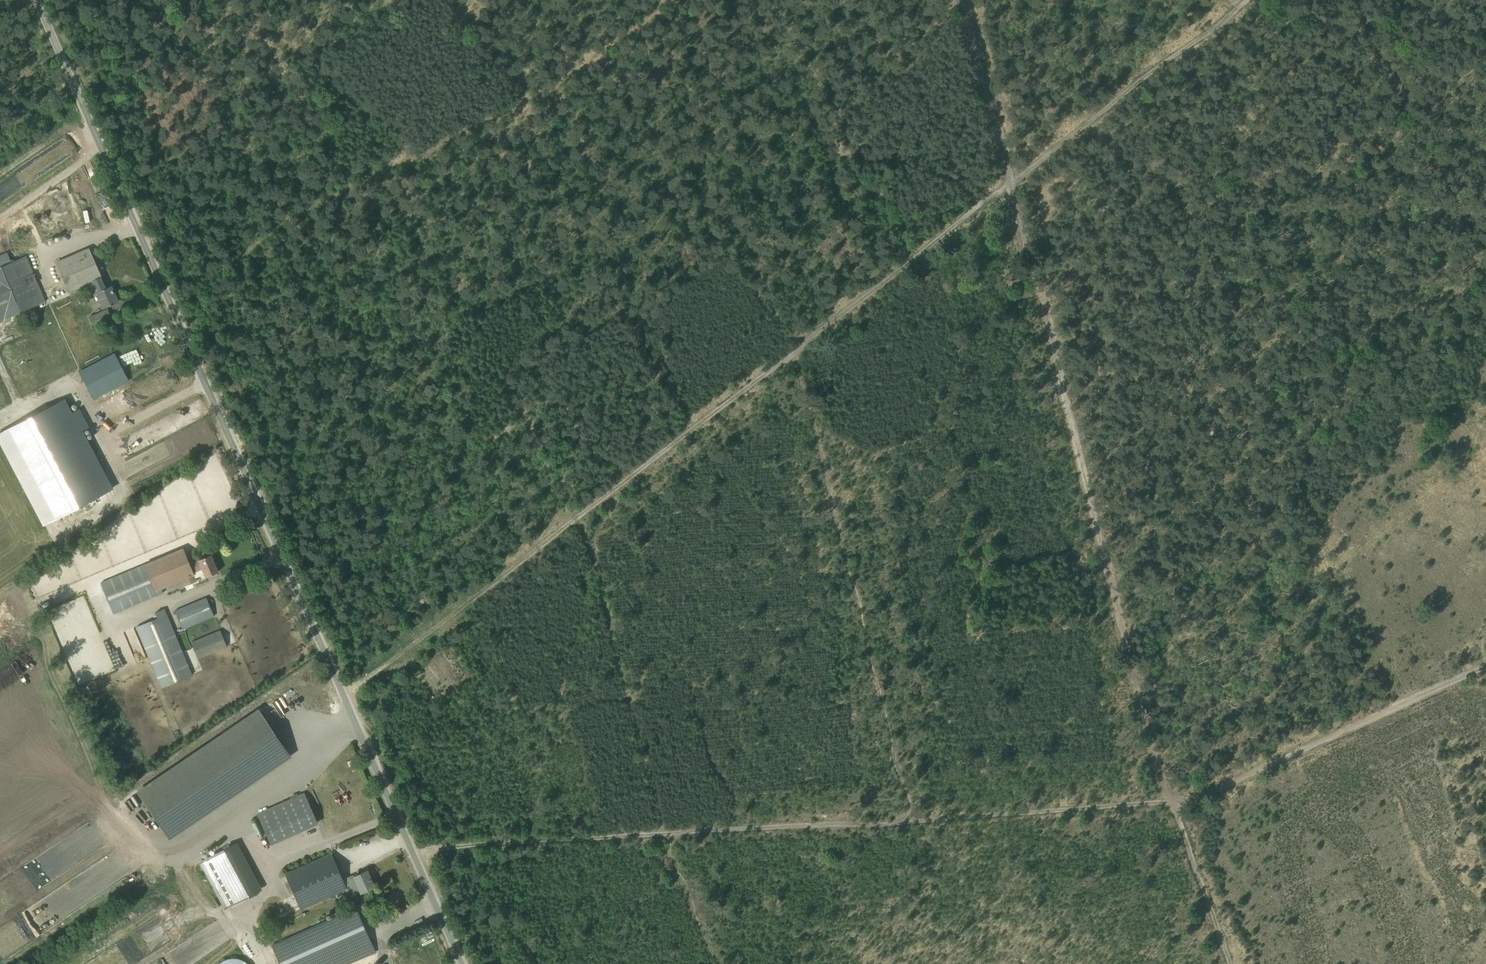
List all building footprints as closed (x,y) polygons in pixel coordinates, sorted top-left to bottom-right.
[(89,249),(56,263),(69,292),(85,285),(90,296),(97,293),(103,308),(117,302),(110,286),(105,288),(100,277),(101,277),(89,249)] [(47,301),(27,255),(0,266),(0,322),(47,301)] [(89,317),(93,325),(112,317),(108,308),(89,317)] [(80,371),(94,399),(129,381),(114,353),(80,371)] [(0,429),(0,448),(41,526),(111,489),(81,431),(71,412),(63,396),(0,429)] [(89,427),(79,408),(71,412),(81,431),(89,427)] [(101,582),(114,614),(164,593),(162,588),(183,580),(185,586),(197,581),(194,572),(202,569),(205,577),(218,572),(210,554),(199,559),(198,557),(188,561),(183,548),(101,582)] [(174,610),(183,629),(214,616),(206,597),(174,610)] [(136,626),(161,687),(193,674),(165,608),(155,612),(157,618),(136,626)] [(192,642),(198,658),(227,646),(220,630),(192,642)] [(288,757),(257,711),(139,790),(171,837),(288,757)] [(258,814),(271,843),(317,823),(303,793),(258,814)] [(262,891),(236,844),(204,862),(231,909),(262,891)] [(334,861),(335,861),(333,854),(331,855),(330,854),(285,874),(301,908),(346,889),(349,898),(374,887),(366,870),(354,876),(343,881),(334,861)] [(281,963),(348,963),(374,952),(354,908),(272,944),(281,963)]
